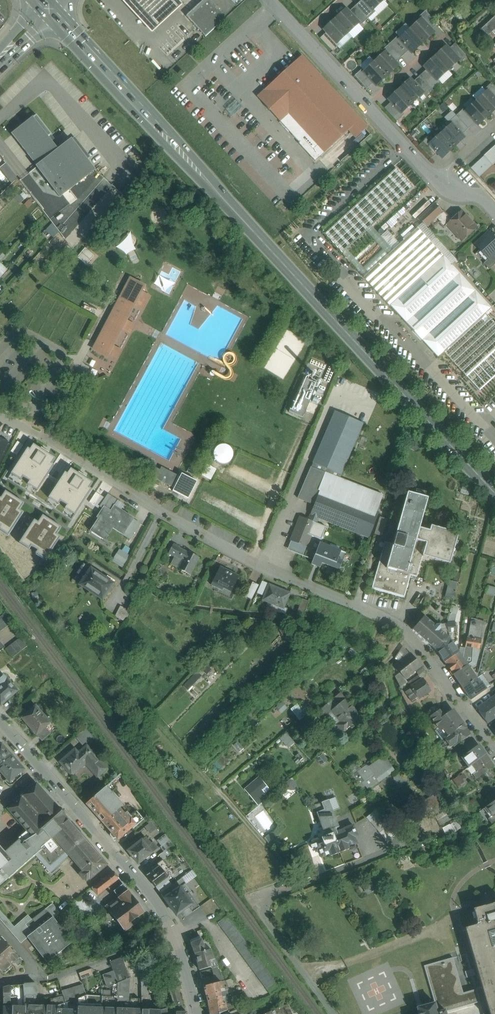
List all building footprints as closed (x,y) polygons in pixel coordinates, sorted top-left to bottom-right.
[(174,0),(122,0),(152,33),(180,7),(176,2),(174,0)] [(209,0),(203,0),(186,16),(205,37),(225,18),(209,0)] [(364,0),(361,0),(355,5),(368,19),(375,11),(373,9),(373,10),(364,0)] [(373,10),(373,9),(383,0),(364,0),(373,10)] [(368,19),(355,5),(348,12),(358,23),(360,26),(368,19)] [(348,12),(346,9),(335,19),(348,33),(358,23),(348,12)] [(437,24),(425,11),(418,17),(420,19),(421,19),(431,30),(437,24)] [(482,29),(488,36),(494,30),(494,17),(482,29)] [(348,33),(335,19),(324,29),(327,32),(337,43),(338,42),(348,33)] [(431,30),(421,19),(420,19),(410,29),(423,43),(433,33),(431,30)] [(400,38),(399,38),(410,49),(412,52),(423,43),(410,29),(400,38)] [(337,43),(327,32),(320,38),(332,51),(340,44),(338,42),(337,43)] [(400,38),(398,36),(390,43),(402,56),(410,49),(399,38),(400,38)] [(402,56),(390,43),(382,50),(384,52),(385,52),(395,63),(402,56)] [(455,43),(448,49),(459,60),(458,61),(460,63),(467,56),(455,43)] [(448,49),(446,46),(435,56),(448,70),(458,61),(459,60),(448,49)] [(395,63),(385,52),(384,52),(374,62),(387,76),(398,66),(395,63)] [(301,56),(300,57),(299,57),(256,96),(315,160),(342,136),(343,135),(351,127),(358,135),(366,128),(367,127),(366,126),(366,127),(302,57),(301,56)] [(448,70),(435,56),(424,66),(427,69),(437,80),(438,79),(448,70)] [(387,76),(374,62),(364,71),(374,82),(376,85),(387,76)] [(364,71),(362,69),(355,76),(367,89),(374,82),(364,71)] [(427,69),(420,76),(432,89),(440,82),(438,79),(437,80),(427,69)] [(420,76),(413,82),(423,93),(422,93),(424,96),(432,89),(420,76)] [(413,82),(410,79),(399,89),(412,103),(422,93),(423,93),(413,82)] [(491,83),(484,89),(486,91),(487,91),(494,100),(494,87),(491,83)] [(399,89),(389,99),(391,102),(401,113),(402,112),(412,103),(399,89)] [(487,91),(486,91),(476,101),(489,115),(494,109),(494,100),(487,91)] [(466,110),(476,121),(478,124),(489,115),(476,101),(466,110)] [(401,113),(391,102),(384,108),(396,121),(404,114),(402,112),(401,113)] [(476,121),(466,110),(464,108),(456,115),(468,128),(476,121)] [(72,137),(61,145),(37,114),(12,133),(37,166),(36,167),(60,198),(97,170),(72,137)] [(468,128),(456,115),(449,122),(451,124),(461,135),(468,128)] [(461,135),(451,124),(440,134),(453,148),(464,138),(461,135)] [(453,148),(440,134),(430,143),(438,152),(443,157),(453,148)] [(430,143),(426,138),(419,145),(431,159),(438,152),(430,143)] [(488,151),(484,156),(492,165),(494,162),(494,159),(488,151)] [(492,165),(484,156),(480,160),(488,169),(492,165)] [(488,169),(480,160),(475,164),(483,173),(488,169)] [(0,168),(10,181),(16,176),(6,163),(0,168)] [(475,164),(471,168),(479,177),(483,173),(475,164)] [(396,168),(324,234),(342,253),(372,226),(414,187),(396,168)] [(452,220),(443,210),(429,222),(434,227),(439,223),(443,228),(447,225),(447,224),(452,220)] [(452,220),(447,224),(447,225),(461,240),(476,227),(462,211),(452,220)] [(50,240),(60,232),(53,223),(43,232),(50,240)] [(372,226),(342,253),(368,281),(397,254),(372,226)] [(421,232),(397,254),(368,281),(422,340),(428,335),(466,376),(494,349),(494,324),(485,314),(491,308),(421,232)] [(488,232),(475,244),(488,259),(489,259),(494,253),(494,239),(488,232)] [(88,263),(95,255),(86,247),(79,256),(88,263)] [(489,259),(488,259),(484,263),(489,269),(494,263),(494,253),(489,259)] [(126,286),(96,344),(101,347),(100,349),(109,354),(135,304),(142,307),(148,296),(141,292),(144,285),(130,278),(126,286)] [(310,401),(318,405),(325,389),(317,385),(310,401)] [(335,411),(303,484),(320,490),(315,505),(311,515),(318,517),(369,537),(378,513),(376,512),(383,495),(339,478),(363,423),(335,411)] [(23,445),(17,441),(11,452),(16,455),(23,445)] [(27,484),(37,491),(54,465),(52,464),(55,459),(33,444),(30,449),(28,448),(11,474),(21,480),(23,477),(29,481),(27,484)] [(177,476),(162,468),(160,470),(152,466),(149,474),(172,486),(174,487),(173,491),(188,499),(197,481),(182,473),(180,477),(177,476)] [(93,483),(71,469),(67,474),(65,472),(48,498),(58,505),(60,502),(67,506),(65,509),(75,515),(92,490),(89,488),(93,483)] [(320,490),(303,484),(297,498),(315,505),(320,490)] [(23,512),(19,510),(24,503),(5,490),(0,498),(0,526),(0,527),(0,530),(8,535),(19,519),(23,512)] [(94,505),(100,495),(96,492),(89,503),(94,505)] [(407,492),(389,555),(381,553),(371,589),(404,598),(410,575),(417,577),(423,556),(450,564),(458,533),(431,525),(429,531),(419,528),(427,498),(407,492)] [(104,509),(93,527),(108,536),(113,528),(123,535),(132,520),(113,508),(118,501),(108,494),(100,506),(104,509)] [(100,495),(94,505),(98,508),(105,498),(100,495)] [(57,534),(61,527),(43,515),(38,522),(35,520),(30,526),(19,542),(29,549),(31,546),(38,550),(36,553),(42,558),(45,560),(61,537),(57,534)] [(318,517),(311,515),(309,520),(308,520),(316,523),(318,517)] [(309,520),(300,517),(291,540),(306,547),(316,523),(308,520),(309,520)] [(341,551),(320,542),(313,560),(321,563),(322,563),(339,569),(342,560),(338,559),(341,551)] [(174,544),(168,554),(174,557),(175,556),(179,548),(179,547),(174,544)] [(124,567),(131,555),(120,548),(113,561),(124,567)] [(186,552),(179,548),(175,556),(182,560),(178,568),(190,575),(199,558),(187,551),(186,552)] [(105,578),(84,564),(78,573),(83,576),(79,582),(81,583),(80,584),(102,599),(113,583),(112,583),(113,580),(107,576),(105,578)] [(238,576),(220,567),(211,585),(222,590),(224,587),(231,591),(238,576)] [(457,583),(450,581),(446,596),(453,599),(457,583)] [(254,598),(258,583),(252,582),(249,596),(254,598)] [(289,593),(269,585),(263,600),(283,608),(289,593)] [(308,601),(302,599),(299,609),(305,611),(308,601)] [(130,611),(120,606),(115,616),(125,621),(130,611)] [(450,612),(448,619),(455,621),(456,614),(450,612)] [(0,617),(0,630),(1,631),(10,624),(3,615),(0,617)] [(435,626),(424,616),(412,629),(436,650),(437,650),(448,637),(447,628),(441,629),(440,624),(436,625),(435,626)] [(447,628),(448,637),(452,643),(456,640),(454,622),(455,621),(448,619),(447,623),(447,628)] [(480,627),(484,628),(486,621),(477,619),(475,625),(481,626),(480,627)] [(20,637),(6,649),(13,657),(27,646),(20,637)] [(448,637),(437,650),(445,662),(458,652),(452,643),(448,637)] [(472,648),(473,638),(467,637),(465,649),(472,649),(472,648)] [(472,648),(479,649),(481,640),(479,639),(473,638),(472,648)] [(467,665),(454,674),(463,688),(475,679),(476,678),(470,668),(475,664),(479,649),(472,648),(472,649),(471,662),(467,664),(467,665)] [(472,649),(465,649),(463,658),(467,664),(471,662),(472,649)] [(458,652),(445,662),(454,674),(467,665),(467,664),(463,658),(458,652)] [(411,653),(395,666),(405,678),(421,666),(411,653)] [(7,679),(3,675),(0,678),(0,705),(1,705),(17,691),(7,679)] [(423,679),(411,687),(412,688),(418,697),(418,698),(430,690),(423,679)] [(475,679),(463,688),(471,699),(483,690),(475,679)] [(412,688),(405,692),(411,701),(418,697),(412,688)] [(477,708),(487,723),(494,717),(494,695),(477,708)] [(336,706),(331,710),(332,711),(341,722),(337,725),(343,732),(361,717),(346,698),(336,706)] [(331,700),(315,714),(321,721),(332,711),(331,710),(336,706),(331,700)] [(296,703),(290,708),(295,715),(302,711),(296,703)] [(50,722),(36,706),(21,718),(36,735),(45,727),(50,722)] [(453,710),(443,717),(439,711),(431,717),(439,728),(440,728),(446,737),(449,735),(463,724),(464,724),(457,714),(456,715),(453,710)] [(463,724),(449,735),(454,743),(452,744),(454,746),(471,734),(464,724),(463,724)] [(45,727),(37,735),(42,741),(50,733),(45,727)] [(85,729),(76,737),(81,742),(90,734),(85,729)] [(278,738),(287,746),(292,740),(283,732),(278,738)] [(81,742),(80,743),(84,746),(93,737),(90,734),(81,742)] [(0,745),(0,766),(12,755),(2,744),(0,745)] [(478,744),(462,757),(469,767),(486,754),(478,744)] [(107,769),(87,745),(78,753),(75,749),(60,762),(72,775),(85,764),(97,777),(107,769)] [(469,767),(468,767),(477,779),(494,765),(486,754),(469,767)] [(0,766),(0,771),(2,773),(0,775),(0,780),(3,782),(5,781),(8,785),(9,785),(10,785),(11,785),(12,785),(21,777),(18,773),(23,769),(12,755),(0,766)] [(367,764),(361,768),(356,762),(347,768),(363,791),(393,769),(383,756),(369,767),(367,764)] [(418,759),(409,764),(417,778),(426,773),(418,759)] [(450,773),(450,781),(454,778),(461,773),(457,767),(450,773)] [(461,773),(454,778),(458,783),(465,778),(461,773)] [(255,803),(268,789),(254,776),(241,790),(255,803)] [(117,779),(116,778),(106,786),(121,804),(131,795),(117,779)] [(0,846),(0,886),(38,853),(50,867),(66,852),(82,871),(79,874),(86,881),(89,878),(90,879),(107,864),(79,832),(80,832),(71,822),(71,823),(64,815),(65,815),(65,814),(63,815),(58,808),(59,807),(58,806),(58,807),(36,783),(7,809),(32,837),(29,839),(22,844),(19,840),(3,854),(1,851),(3,849),(0,846)] [(487,792),(494,801),(494,800),(494,785),(487,792)] [(106,786),(87,803),(103,822),(119,808),(122,805),(121,804),(106,786)] [(485,807),(492,816),(494,814),(494,800),(494,801),(485,807)] [(353,826),(337,832),(336,828),(337,824),(335,818),(337,817),(337,815),(334,816),(331,807),(324,810),(340,852),(349,849),(348,847),(357,843),(355,836),(357,836),(353,826)] [(119,808),(103,822),(110,830),(111,832),(110,833),(110,835),(112,838),(115,839),(116,838),(118,839),(131,827),(133,829),(143,819),(136,811),(130,816),(127,818),(119,808)] [(398,834),(375,809),(366,817),(389,842),(398,834)] [(328,835),(312,841),(316,851),(318,850),(322,857),(330,854),(331,855),(340,852),(324,810),(317,812),(323,829),(327,831),(328,835)] [(165,834),(157,841),(161,845),(169,839),(165,834)] [(150,844),(144,837),(142,839),(140,836),(131,843),(133,846),(127,851),(138,864),(143,859),(145,859),(147,858),(148,858),(149,857),(149,856),(149,855),(157,848),(153,842),(150,844)] [(161,845),(159,847),(163,851),(173,844),(169,839),(161,845)] [(163,860),(153,867),(155,869),(147,875),(157,889),(169,879),(165,873),(170,869),(163,860)] [(113,871),(92,888),(97,895),(119,878),(113,871)] [(181,878),(161,893),(165,898),(180,887),(185,884),(181,878)] [(123,884),(113,891),(118,897),(106,906),(123,928),(126,929),(130,926),(130,922),(144,912),(123,884)] [(165,898),(164,898),(176,915),(182,910),(186,916),(199,907),(189,893),(191,891),(185,884),(180,887),(165,898)] [(62,896),(52,903),(56,908),(59,913),(69,905),(62,896)] [(52,903),(44,909),(48,914),(56,908),(52,903)] [(473,909),(477,924),(465,928),(482,987),(476,989),(480,1001),(484,1013),(494,1013),(494,945),(493,946),(490,934),(494,933),(494,903),(473,909)] [(56,908),(48,914),(51,919),(53,918),(59,913),(56,908)] [(0,910),(0,919),(21,943),(28,937),(51,919),(48,914),(44,909),(32,919),(28,915),(14,927),(0,910)] [(279,988),(227,917),(219,923),(269,992),(279,988)] [(28,937),(46,962),(72,942),(53,918),(51,919),(28,937)] [(205,951),(200,936),(190,941),(195,953),(199,970),(210,967),(212,968),(218,966),(215,959),(214,959),(211,949),(205,951)] [(0,937),(0,974),(14,962),(18,958),(0,937)] [(121,957),(110,961),(115,974),(125,970),(126,970),(121,957)] [(425,965),(435,1002),(437,1012),(445,1010),(480,1001),(476,989),(464,993),(453,958),(425,965)] [(91,969),(79,974),(81,979),(93,974),(91,969)] [(125,970),(115,974),(118,983),(129,978),(125,970)] [(150,970),(140,974),(141,988),(149,987),(153,985),(153,982),(150,970)] [(115,974),(101,980),(105,989),(111,986),(111,989),(118,989),(118,983),(115,974)] [(129,978),(118,983),(118,989),(117,1001),(128,1002),(129,978)] [(169,987),(161,990),(159,980),(153,982),(153,985),(160,1011),(166,1009),(166,1010),(175,1008),(169,987)] [(221,981),(204,986),(208,1000),(221,996),(220,989),(223,989),(221,981)] [(36,983),(24,984),(24,996),(34,995),(36,995),(36,983)] [(9,986),(10,994),(10,997),(17,997),(18,1007),(12,1007),(12,1013),(25,1013),(25,1007),(24,996),(24,984),(9,986)] [(83,985),(62,991),(63,994),(63,996),(77,992),(79,998),(86,995),(83,985)] [(153,985),(149,987),(150,994),(147,995),(151,1010),(160,1011),(153,985)] [(177,985),(169,987),(175,1008),(176,1012),(176,1013),(187,1013),(187,1012),(184,1012),(177,985)] [(102,1008),(102,1013),(116,1013),(117,1001),(118,989),(111,989),(110,995),(109,995),(109,997),(109,1008),(102,1008)] [(63,996),(66,1003),(78,999),(79,998),(77,992),(63,996)] [(50,1000),(50,1006),(44,1006),(43,1013),(54,1013),(55,1006),(59,1005),(66,1003),(63,996),(63,994),(56,995),(57,998),(50,1000)] [(34,995),(24,996),(25,1007),(25,1013),(43,1013),(44,1006),(34,1005),(34,995)] [(89,996),(88,1004),(86,1003),(87,995),(86,995),(79,998),(78,999),(77,1010),(78,1010),(77,1013),(102,1013),(102,1008),(109,1008),(109,997),(89,996)] [(208,1000),(210,1013),(218,1013),(232,1008),(231,1006),(227,1008),(226,1003),(223,1004),(221,996),(208,1000)] [(131,999),(130,1002),(128,1002),(117,1001),(116,1013),(142,1013),(142,1010),(139,1010),(140,999),(131,999)] [(445,1010),(437,1012),(435,1002),(420,1007),(417,1007),(419,1013),(446,1013),(445,1010)] [(264,1013),(292,1013),(288,1004),(264,1013)] [(59,1009),(59,1005),(55,1006),(54,1013),(77,1013),(78,1010),(77,1010),(59,1009)]
